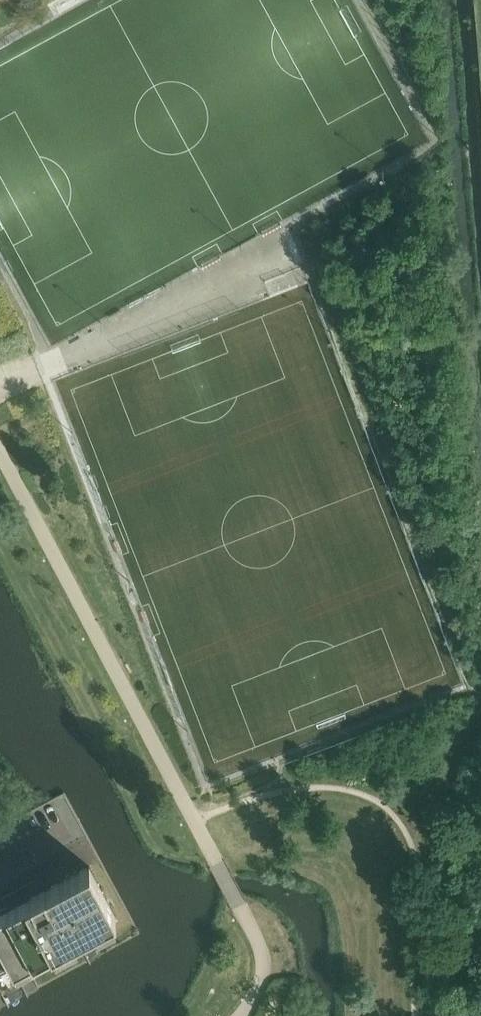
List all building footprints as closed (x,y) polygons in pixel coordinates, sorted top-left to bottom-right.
[(0,914),(0,945),(12,968),(14,970),(115,916),(89,867),(45,890),(44,889),(38,892),(33,882),(11,894),(16,905),(0,914)] [(12,968),(0,945),(0,974),(12,968)]
